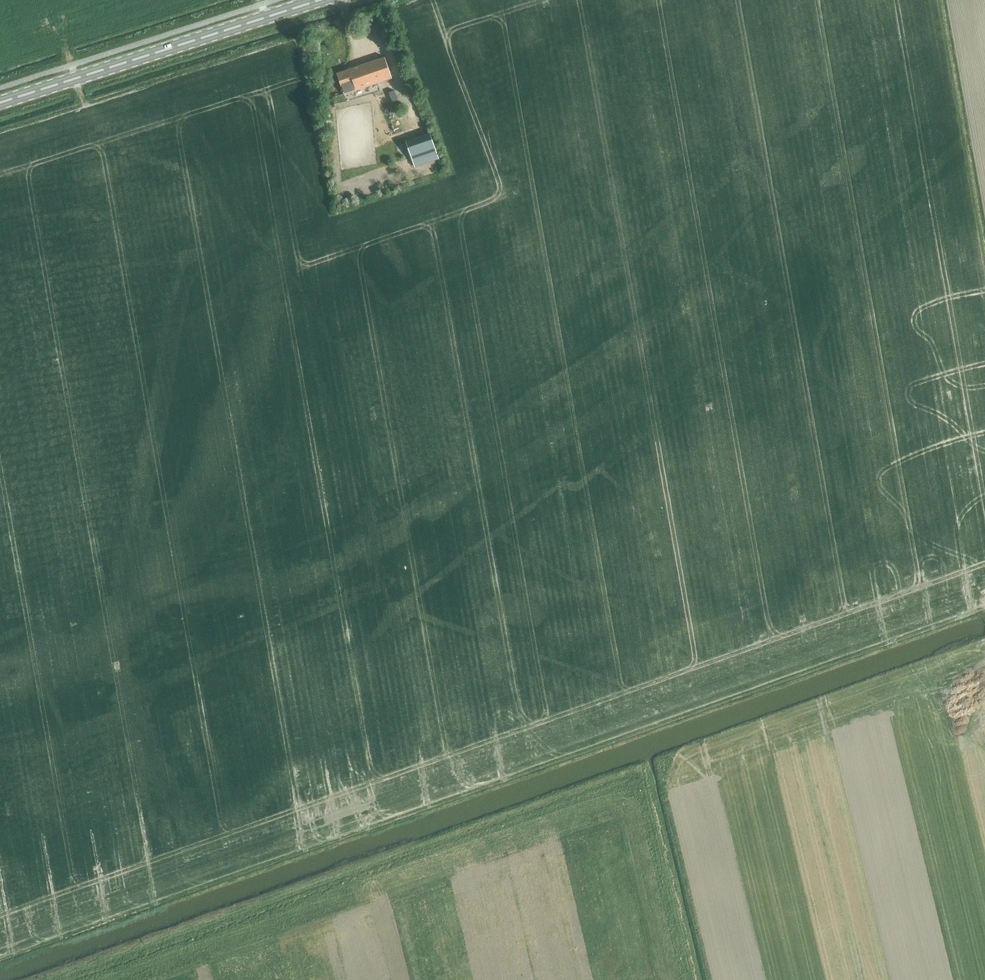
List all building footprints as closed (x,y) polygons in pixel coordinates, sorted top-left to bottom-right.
[(353,82),(355,90),(391,78),(385,57),(336,73),(340,86),(353,82)] [(406,139),(415,165),(441,156),(432,130),(406,139)]
